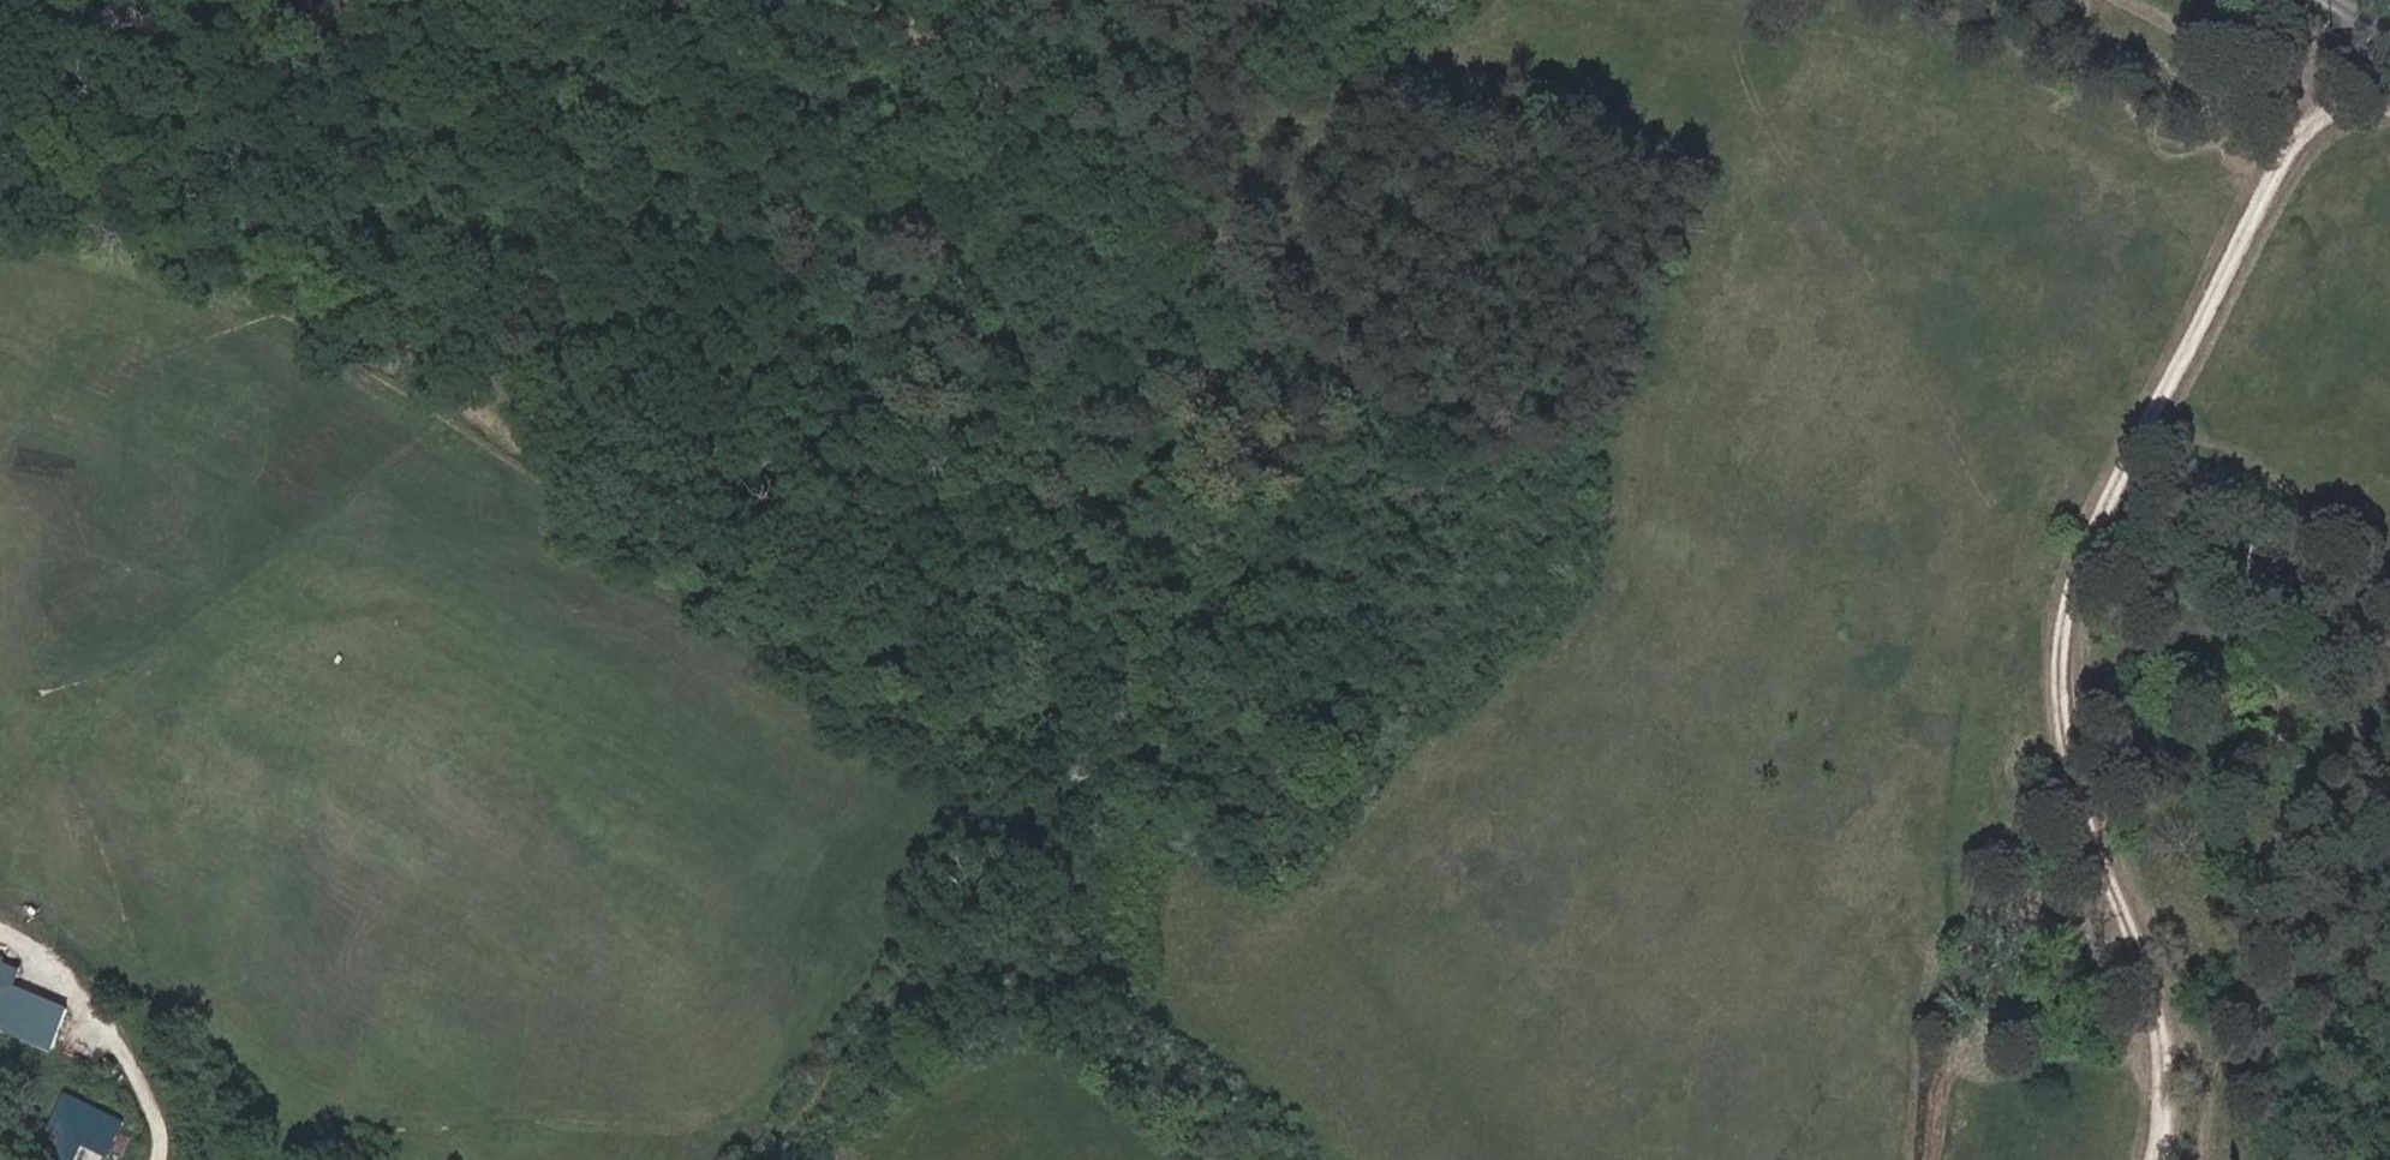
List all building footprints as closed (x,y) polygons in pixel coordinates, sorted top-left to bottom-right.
[(58,1061),(73,1028),(19,1002),(27,986),(0,973),(0,1036),(58,1061)] [(73,1102),(57,1135),(46,1159),(83,1159),(88,1149),(113,1159),(118,1159),(132,1129),(73,1102)]
